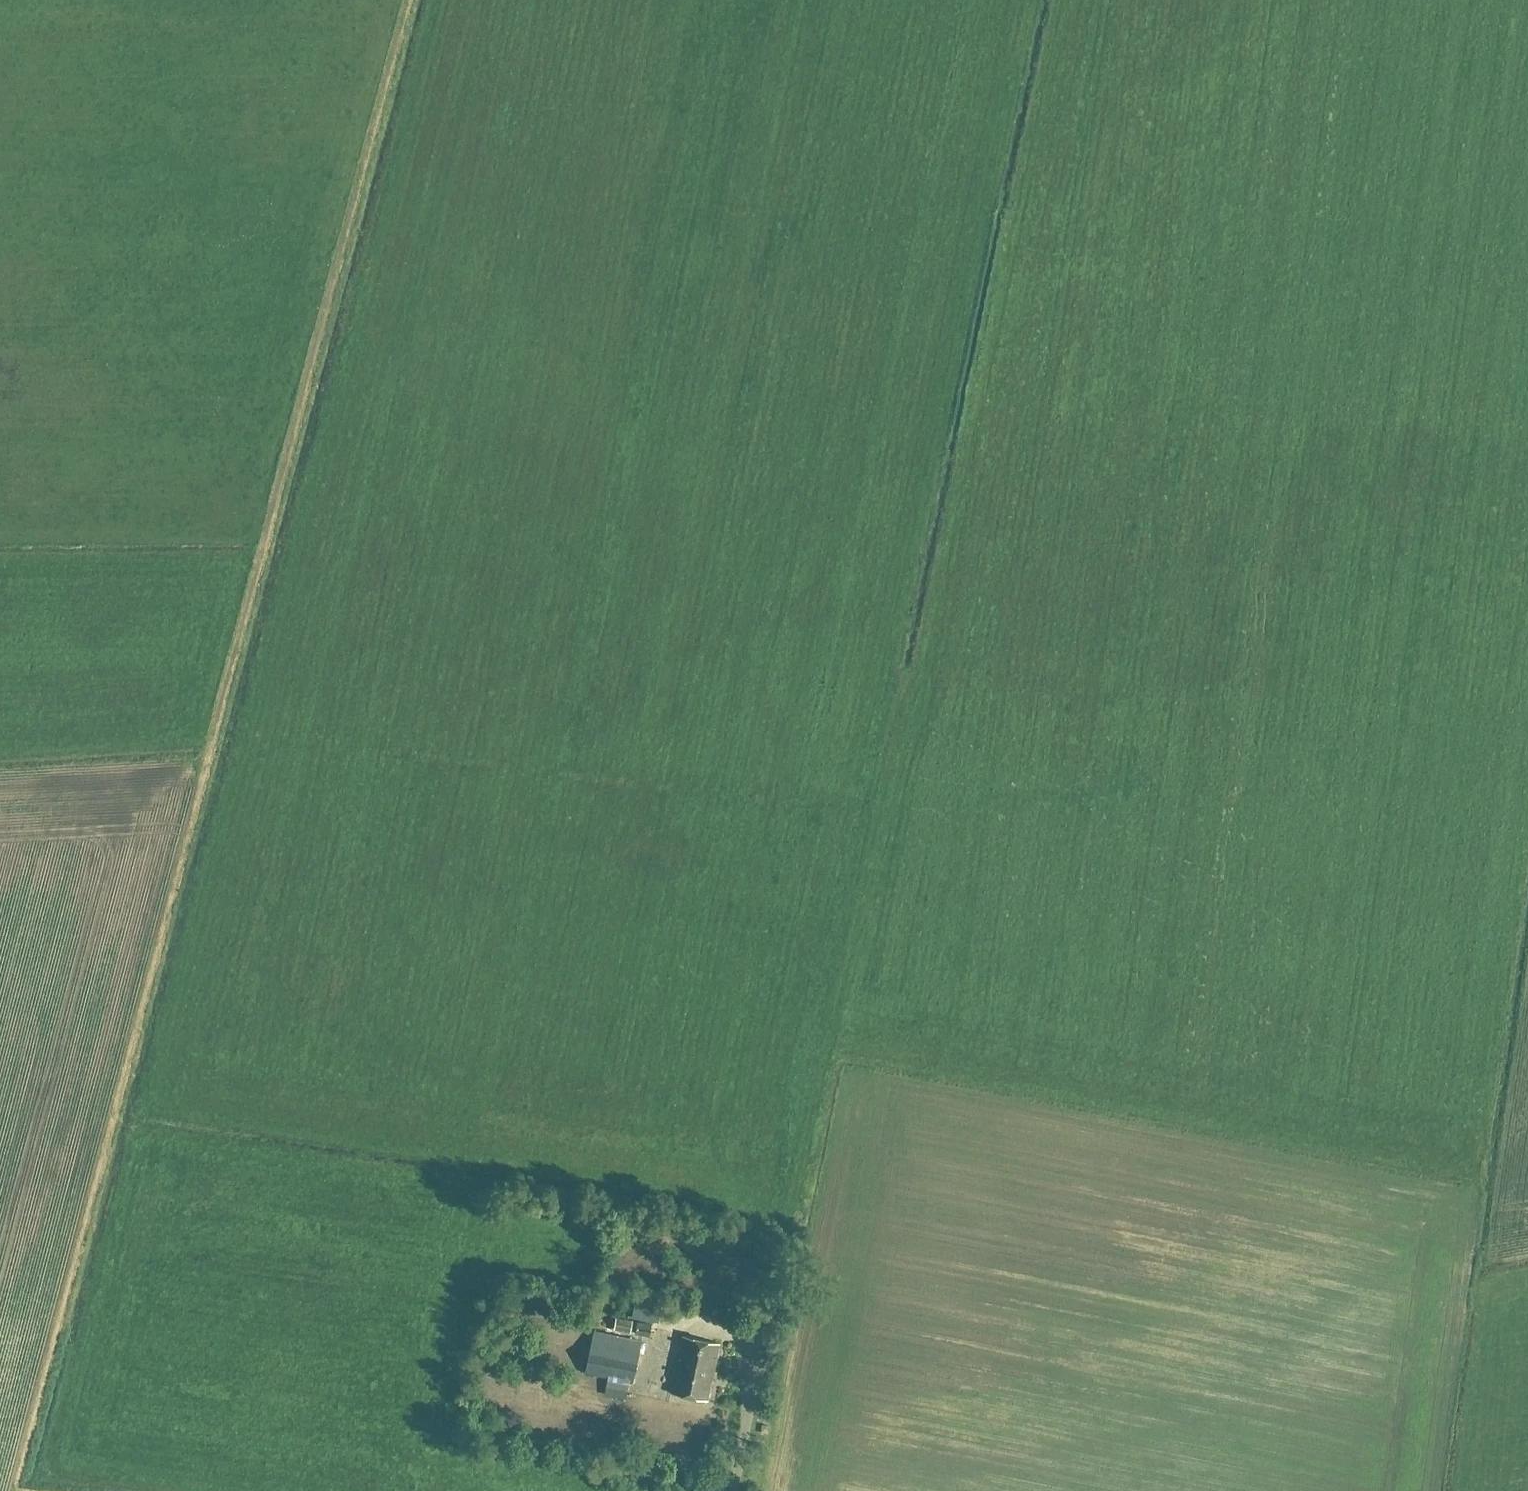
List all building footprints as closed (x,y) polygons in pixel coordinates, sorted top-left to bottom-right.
[(631,1333),(633,1319),(617,1317),(615,1330),(631,1333)] [(650,1336),(652,1324),(637,1321),(636,1333),(650,1336)] [(550,1340),(556,1341),(553,1358),(587,1364),(586,1373),(633,1383),(642,1341),(594,1331),(593,1338),(566,1334),(568,1324),(553,1322),(550,1340)] [(709,1400),(720,1343),(683,1336),(672,1393),(709,1400)]
